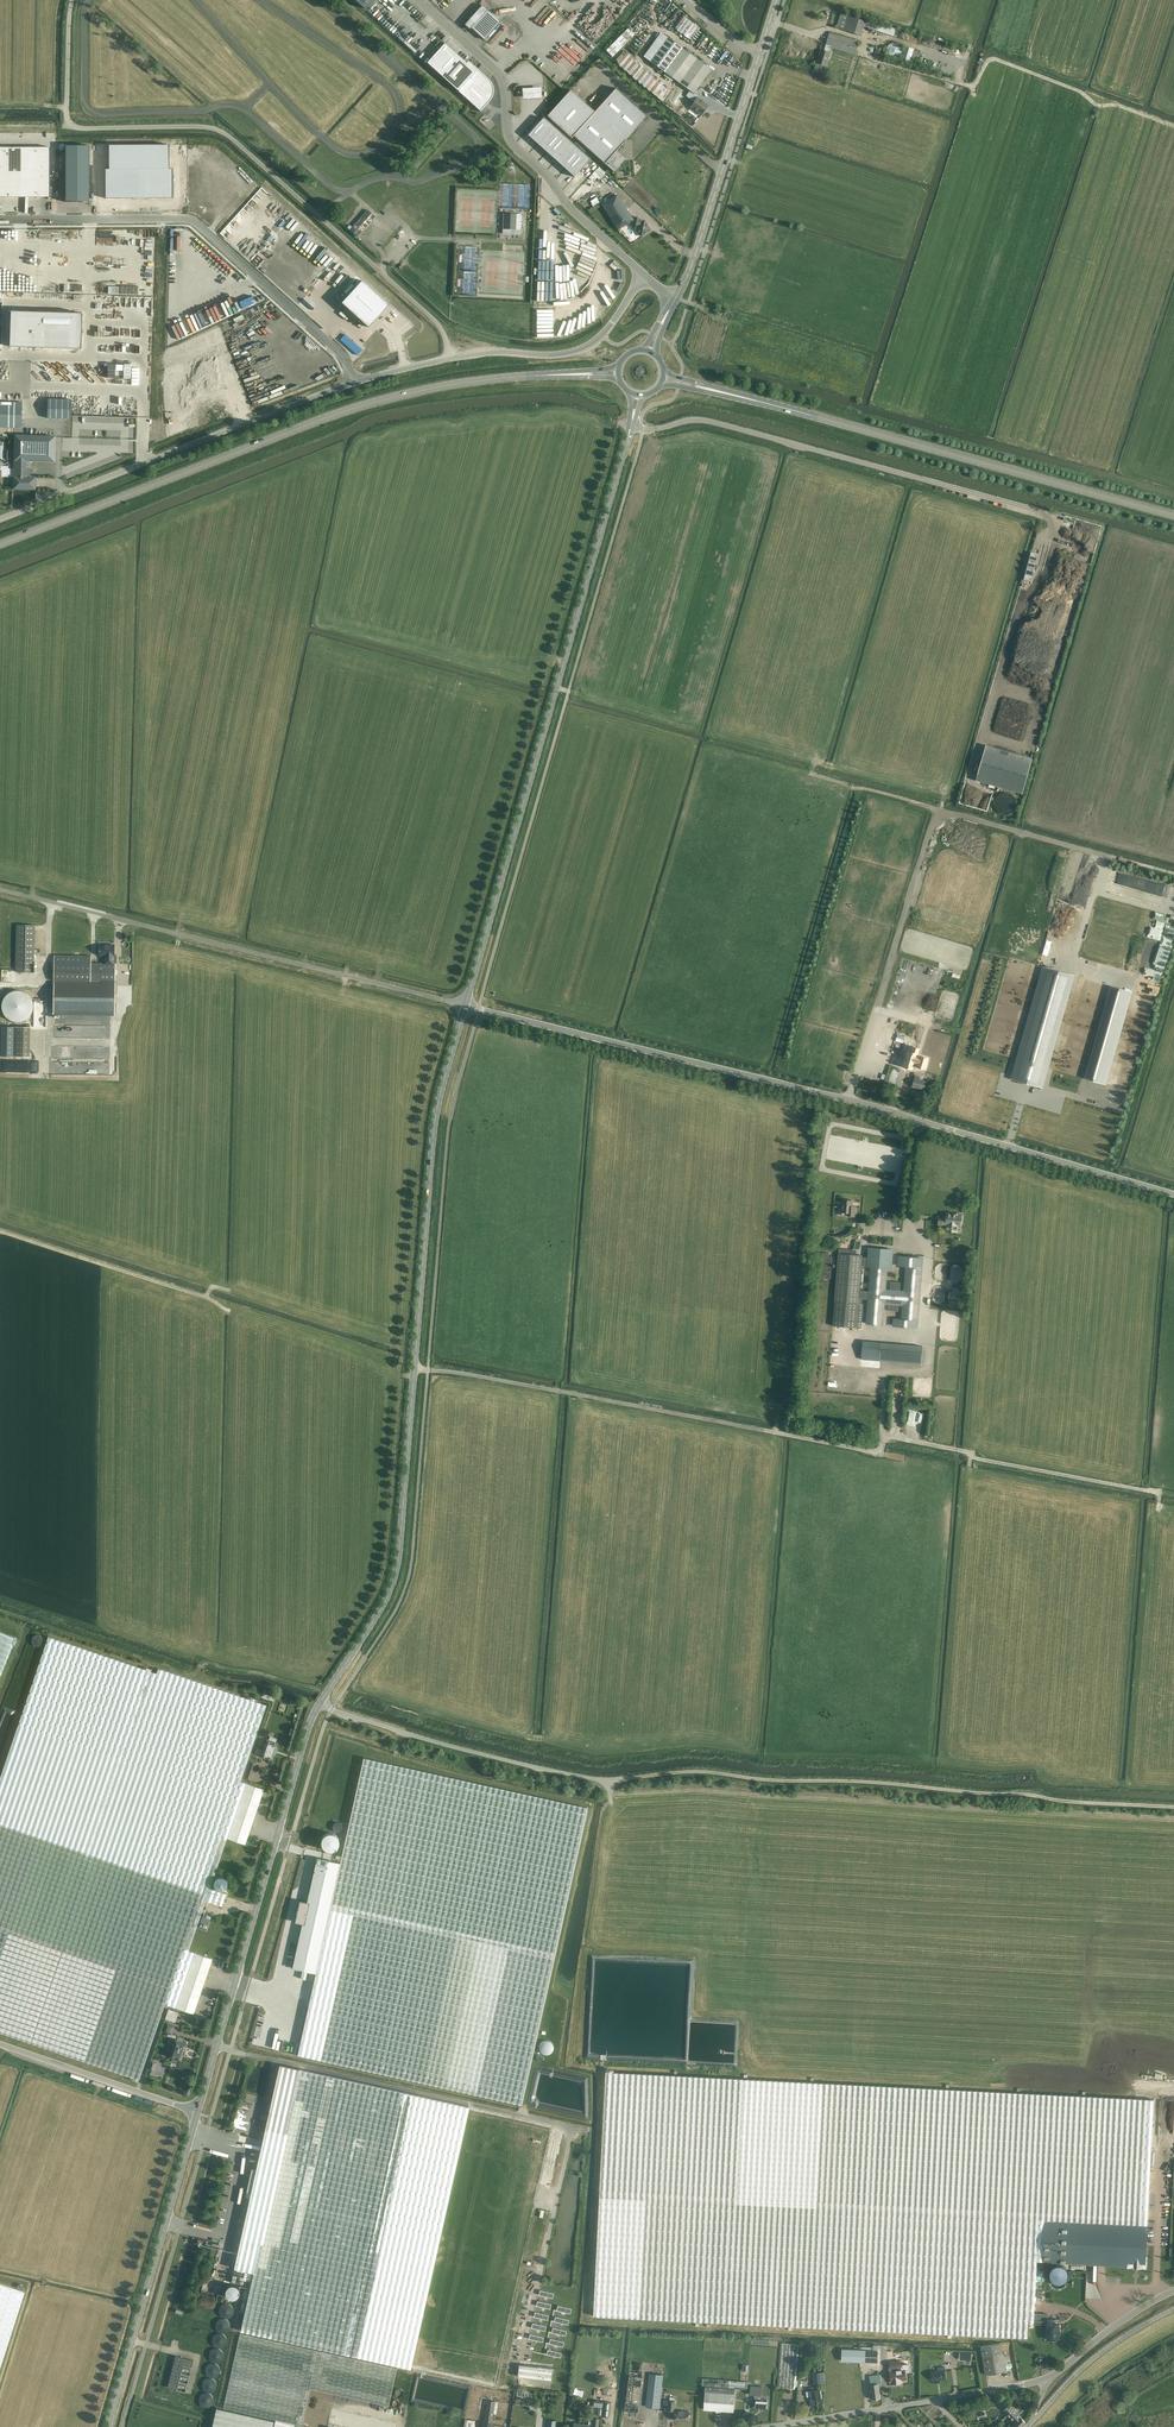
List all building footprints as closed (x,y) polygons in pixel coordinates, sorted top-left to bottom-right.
[(373,0),(355,0),(365,9),(373,0)] [(482,6),(465,25),(470,30),(471,28),(484,40),(500,22),(487,10),(482,6)] [(864,27),(894,36),(896,28),(866,19),(865,21),(841,13),(836,28),(861,36),(864,27)] [(855,56),(859,42),(830,32),(826,45),(824,51),(821,50),(819,58),(819,57),(817,62),(827,65),(830,53),(831,48),(855,56)] [(690,107),(701,115),(708,106),(698,98),(698,97),(694,94),(712,70),(667,37),(661,33),(643,57),(649,61),(649,62),(689,91),(686,96),(694,102),(690,107)] [(624,34),(612,45),(618,52),(630,41),(624,34)] [(727,49),(725,52),(706,38),(704,42),(706,43),(700,51),(717,64),(724,55),(728,59),(733,53),(727,49)] [(902,49),(903,48),(902,47),(902,45),(902,44),(900,43),(899,42),(898,41),(895,41),(894,41),(893,41),(891,42),(890,43),(889,45),(888,46),(888,48),(888,49),(889,50),(890,53),(892,54),(894,55),(895,55),(896,55),(898,55),(900,53),(901,52),(902,51),(902,49)] [(445,44),(427,63),(449,83),(480,111),(487,103),(488,102),(489,101),(490,100),(491,99),(491,98),(492,97),(492,96),(492,95),(493,94),(493,93),(493,92),(493,91),(493,89),(493,88),(492,87),(492,86),(492,85),(491,84),(491,83),(490,82),(489,81),(489,80),(469,62),(467,64),(445,44)] [(876,47),(873,56),(881,59),(884,49),(876,47)] [(914,51),(914,49),(905,47),(901,62),(910,65),(911,59),(916,60),(918,52),(914,51)] [(673,88),(624,51),(615,62),(664,100),(673,88)] [(962,71),(966,60),(939,51),(938,55),(944,57),(942,62),(951,65),(950,67),(962,71)] [(541,89),(522,90),(523,100),(542,99),(541,89)] [(573,136),(614,172),(625,159),(616,151),(647,117),(615,89),(594,112),(570,90),(547,116),(571,138),(573,136)] [(543,118),(528,135),(537,144),(553,126),(543,118)] [(553,126),(537,144),(546,152),(562,134),(553,126)] [(709,141),(717,137),(714,132),(707,136),(709,141)] [(562,134),(546,152),(556,160),(571,143),(562,134)] [(571,143),(556,160),(565,169),(581,151),(571,143)] [(139,146),(139,157),(170,157),(169,145),(139,146)] [(90,146),(65,146),(65,168),(90,168),(90,146)] [(109,157),(139,157),(139,146),(109,146),(109,157)] [(22,147),(8,147),(8,172),(22,172),(22,147)] [(36,147),(22,147),(22,172),(36,172),(36,147)] [(50,147),(36,147),(36,172),(50,172),(50,147)] [(581,151),(565,169),(575,177),(590,159),(581,151)] [(132,169),(139,169),(139,157),(109,157),(109,169),(119,169),(132,169)] [(139,157),(139,169),(146,169),(159,169),(170,169),(170,157),(139,157)] [(90,168),(65,168),(65,185),(90,185),(90,168)] [(106,199),(119,199),(119,169),(109,169),(105,169),(106,199)] [(119,199),(133,199),(132,169),(119,169),(119,199)] [(133,199),(146,199),(146,169),(132,169),(133,199)] [(146,199),(160,199),(159,169),(146,169),(146,199)] [(159,169),(160,199),(173,199),(173,169),(159,169)] [(22,172),(8,172),(8,197),(22,197),(22,172)] [(36,172),(22,172),(22,197),(36,197),(36,172)] [(50,172),(36,172),(36,197),(50,197),(50,172)] [(90,185),(65,185),(65,202),(89,202),(90,185)] [(587,198),(593,207),(601,202),(595,193),(587,198)] [(633,220),(617,195),(602,205),(618,230),(629,223),(633,220)] [(367,211),(350,230),(357,237),(374,217),(367,211)] [(507,214),(506,229),(510,230),(510,234),(521,235),(522,214),(507,214)] [(637,217),(633,220),(629,223),(634,230),(636,229),(641,236),(650,230),(644,221),(641,223),(637,217)] [(550,244),(551,234),(541,233),(540,249),(543,249),(543,246),(547,246),(547,244),(550,244)] [(559,271),(561,283),(567,282),(566,270),(559,271)] [(360,279),(340,301),(373,331),(394,309),(360,279)] [(238,303),(242,309),(253,303),(252,301),(255,299),(253,295),(238,303)] [(5,311),(5,347),(76,347),(77,312),(5,311)] [(344,335),(339,340),(356,356),(361,350),(344,335)] [(246,381),(246,375),(237,374),(237,398),(246,398),(246,389),(250,389),(250,381),(246,381)] [(72,400),(48,399),(47,418),(71,419),(72,400)] [(0,402),(0,427),(22,428),(23,403),(0,402)] [(55,437),(15,435),(14,477),(14,490),(35,490),(35,481),(33,481),(33,478),(28,477),(29,474),(32,474),(32,468),(29,468),(29,461),(54,461),(55,437)] [(1,477),(13,477),(13,468),(9,468),(9,466),(1,466),(1,469),(0,469),(0,477),(1,477)] [(700,476),(703,472),(697,467),(694,471),(700,476)] [(1024,580),(1029,581),(1030,578),(1032,578),(1033,571),(1035,572),(1035,562),(1036,563),(1037,558),(1035,557),(1035,553),(1031,552),(1024,580)] [(984,751),(976,780),(1021,793),(1030,764),(984,751)] [(997,809),(1015,808),(1015,794),(997,794),(997,809)] [(17,925),(16,972),(33,972),(35,925),(17,925)] [(113,955),(114,955),(114,945),(109,945),(109,946),(99,946),(99,955),(105,955),(105,963),(91,963),(91,956),(54,955),(54,981),(101,982),(101,983),(54,983),(54,1013),(114,1014),(115,963),(113,963),(113,955)] [(1044,967),(1013,1076),(1042,1085),(1073,975),(1044,967)] [(899,968),(893,992),(906,994),(911,971),(899,968)] [(1129,992),(1109,986),(1083,1075),(1103,1081),(1129,992)] [(29,996),(29,995),(28,995),(28,994),(27,994),(26,993),(25,993),(25,992),(24,992),(23,992),(22,991),(21,991),(20,991),(19,991),(18,991),(17,991),(16,991),(15,991),(14,991),(13,991),(13,992),(12,992),(11,992),(10,993),(9,993),(9,994),(8,994),(8,995),(7,995),(7,996),(6,996),(5,997),(5,998),(4,999),(4,1000),(3,1001),(3,1002),(3,1003),(2,1003),(2,1004),(2,1005),(2,1006),(2,1007),(2,1008),(2,1009),(2,1010),(3,1010),(3,1011),(3,1012),(3,1013),(4,1013),(4,1014),(5,1015),(5,1016),(6,1016),(6,1017),(7,1017),(7,1018),(8,1019),(9,1019),(9,1020),(10,1020),(11,1020),(11,1021),(12,1021),(13,1021),(14,1022),(15,1022),(16,1022),(17,1022),(18,1022),(19,1022),(20,1022),(21,1022),(22,1022),(22,1021),(23,1021),(24,1021),(25,1020),(26,1020),(27,1019),(28,1019),(28,1018),(29,1018),(29,1017),(30,1016),(31,1016),(31,1015),(31,1014),(32,1014),(32,1013),(32,1012),(33,1012),(33,1011),(33,1010),(33,1009),(33,1008),(33,1007),(33,1006),(33,1005),(33,1004),(33,1003),(33,1002),(32,1001),(32,1000),(32,999),(31,999),(31,998),(30,997),(30,996),(29,996)] [(65,1026),(54,1025),(54,1036),(104,1037),(104,1026),(90,1026),(90,1016),(65,1016),(65,1026)] [(15,1027),(14,1056),(30,1057),(30,1027),(15,1027)] [(902,1066),(913,1070),(914,1066),(926,1070),(930,1058),(919,1055),(920,1048),(910,1044),(902,1066)] [(104,1061),(104,1047),(56,1046),(56,1059),(75,1059),(75,1056),(79,1057),(79,1052),(84,1052),(84,1056),(87,1056),(87,1060),(104,1061)] [(3,1071),(32,1072),(32,1061),(3,1061),(3,1071)] [(891,1070),(890,1084),(904,1084),(904,1070),(891,1070)] [(915,1074),(912,1087),(928,1091),(930,1081),(921,1079),(922,1076),(915,1074)] [(846,1216),(855,1217),(855,1209),(852,1209),(852,1200),(842,1200),(842,1213),(846,1213),(846,1216)] [(942,1225),(947,1225),(947,1231),(957,1232),(958,1226),(961,1227),(962,1215),(958,1214),(957,1213),(957,1214),(948,1213),(947,1221),(942,1220),(942,1225)] [(859,1303),(859,1298),(860,1290),(862,1266),(862,1257),(863,1256),(856,1255),(856,1250),(839,1249),(838,1254),(832,1326),(861,1328),(863,1304),(859,1303)] [(860,1290),(859,1298),(869,1299),(867,1324),(882,1325),(884,1303),(889,1304),(889,1310),(898,1311),(899,1304),(904,1305),(902,1319),(894,1319),(894,1326),(917,1328),(923,1258),(899,1256),(899,1265),(907,1266),(905,1291),(900,1291),(901,1282),(891,1281),(890,1290),(885,1290),(887,1268),(891,1269),(893,1253),(869,1251),(868,1258),(862,1257),(862,1266),(872,1267),(870,1291),(860,1290)] [(829,1253),(822,1252),(820,1278),(830,1279),(832,1257),(829,1256),(829,1253)] [(879,1360),(921,1364),(922,1346),(881,1343),(879,1360)] [(910,1410),(907,1423),(913,1424),(914,1420),(919,1421),(921,1412),(910,1410)] [(1,1676),(16,1638),(0,1632),(0,1678),(1,1676)] [(140,2079),(166,2003),(194,2013),(213,1958),(212,1957),(214,1951),(209,1949),(207,1955),(190,1950),(207,1899),(223,1905),(227,1893),(211,1887),(228,1837),(246,1843),(265,1788),(246,1782),(248,1778),(243,1777),(268,1704),(159,1667),(157,1672),(49,1635),(0,1779),(0,2031),(140,2079)] [(34,1635),(33,1645),(43,1646),(44,1636),(34,1635)] [(275,1742),(276,1739),(270,1737),(269,1740),(267,1739),(266,1739),(266,1740),(264,1745),(263,1750),(257,1748),(255,1753),(261,1756),(271,1760),(272,1760),(272,1759),(274,1754),(276,1749),(278,1744),(278,1743),(277,1743),(275,1742)] [(294,1920),(284,1965),(309,1970),(293,2052),(526,2098),(583,1806),(351,1753),(332,1859),(307,1853),(298,1898),(291,1896),(289,1905),(288,1910),(287,1918),(294,1920)] [(245,1769),(253,1772),(256,1765),(248,1762),(245,1769)] [(206,1930),(211,1916),(203,1913),(198,1928),(206,1930)] [(179,2012),(169,2009),(165,2019),(175,2022),(179,2012)] [(172,2061),(177,2062),(179,2059),(182,2060),(184,2053),(186,2049),(185,2049),(187,2042),(184,2041),(185,2037),(178,2035),(172,2033),(175,2025),(167,2022),(165,2031),(169,2032),(168,2035),(177,2038),(177,2039),(176,2039),(174,2045),(172,2044),(171,2049),(172,2050),(170,2056),(173,2057),(172,2061)] [(235,2268),(232,2281),(245,2284),(248,2271),(254,2272),(260,2246),(263,2246),(288,2135),(286,2135),(289,2117),(294,2094),(299,2070),(280,2066),(270,2112),(257,2171),(253,2170),(247,2192),(252,2193),(235,2268)] [(253,2275),(240,2332),(412,2370),(413,2366),(433,2272),(468,2108),(299,2070),(294,2094),(289,2117),(286,2135),(288,2135),(263,2246),(260,2246),(254,2272),(253,2275)] [(1034,2323),(1034,2320),(1037,2262),(1146,2267),(1154,2099),(606,2072),(594,2316),(1028,2338),(1028,2322),(1034,2323)] [(239,2211),(240,2206),(243,2207),(245,2197),(237,2195),(233,2210),(239,2211)] [(25,2291),(0,2283),(0,2368),(25,2291)] [(539,2296),(553,2299),(555,2294),(540,2291),(539,2296)] [(537,2307),(551,2310),(552,2305),(538,2302),(537,2307)] [(534,2318),(548,2321),(549,2316),(535,2313),(534,2318)] [(1047,2321),(1034,2320),(1034,2323),(1047,2323),(1047,2339),(1059,2339),(1059,2330),(1059,2324),(1053,2324),(1053,2319),(1047,2319),(1047,2321)] [(532,2329),(546,2332),(547,2327),(533,2324),(532,2329)] [(223,2408),(276,2419),(274,2426),(306,2426),(302,2425),(311,2388),(389,2405),(397,2368),(240,2333),(223,2408)] [(549,2344),(563,2347),(564,2343),(550,2339),(549,2344)] [(1002,2342),(980,2346),(985,2374),(1007,2371),(1002,2342)] [(777,2388),(796,2389),(796,2386),(797,2386),(797,2380),(796,2380),(799,2345),(781,2343),(777,2388)] [(873,2350),(873,2347),(859,2347),(859,2350),(842,2349),(842,2361),(861,2362),(877,2363),(878,2350),(873,2350)] [(560,2358),(561,2354),(548,2350),(547,2355),(560,2358)] [(181,2373),(183,2364),(192,2367),(193,2360),(176,2356),(168,2387),(176,2389),(178,2381),(181,2373)] [(909,2364),(902,2365),(902,2361),(896,2361),(891,2362),(892,2366),(889,2367),(889,2371),(890,2371),(891,2381),(897,2381),(897,2382),(902,2382),(901,2380),(906,2379),(905,2372),(910,2372),(909,2364)] [(517,2376),(551,2380),(552,2369),(552,2368),(519,2364),(517,2376)] [(931,2371),(932,2380),(946,2378),(944,2367),(938,2368),(938,2371),(931,2371)] [(625,2410),(639,2412),(643,2377),(642,2377),(642,2373),(629,2371),(625,2410)] [(824,2383),(823,2371),(813,2372),(814,2384),(824,2383)] [(660,2408),(663,2375),(649,2373),(645,2407),(660,2408)] [(880,2374),(869,2376),(870,2384),(871,2394),(870,2395),(870,2399),(880,2397),(878,2383),(881,2383),(880,2374)] [(704,2409),(734,2411),(735,2388),(745,2389),(746,2382),(703,2378),(702,2386),(705,2386),(704,2409)] [(755,2407),(767,2408),(767,2400),(761,2399),(761,2396),(762,2386),(750,2385),(750,2395),(754,2395),(754,2399),(755,2399),(755,2407)] [(819,2389),(812,2391),(813,2395),(811,2395),(812,2398),(810,2398),(810,2399),(810,2402),(811,2403),(812,2405),(814,2405),(815,2407),(822,2406),(821,2399),(823,2398),(822,2392),(820,2392),(819,2389)] [(495,2426),(492,2426),(495,2401),(487,2400),(484,2422),(482,2421),(481,2426),(495,2426)] [(609,2417),(611,2402),(603,2402),(602,2416),(609,2417)] [(1015,2426),(1019,2426),(1025,2422),(1009,2405),(1004,2410),(1016,2423),(1013,2425),(1015,2426)] [(274,2421),(216,2407),(212,2426),(272,2426),(274,2421)] [(675,2410),(674,2420),(688,2421),(689,2412),(675,2410)] [(600,2418),(592,2417),(591,2425),(574,2423),(573,2426),(598,2426),(600,2418)] [(465,2426),(476,2426),(476,2420),(466,2419),(465,2426)]
